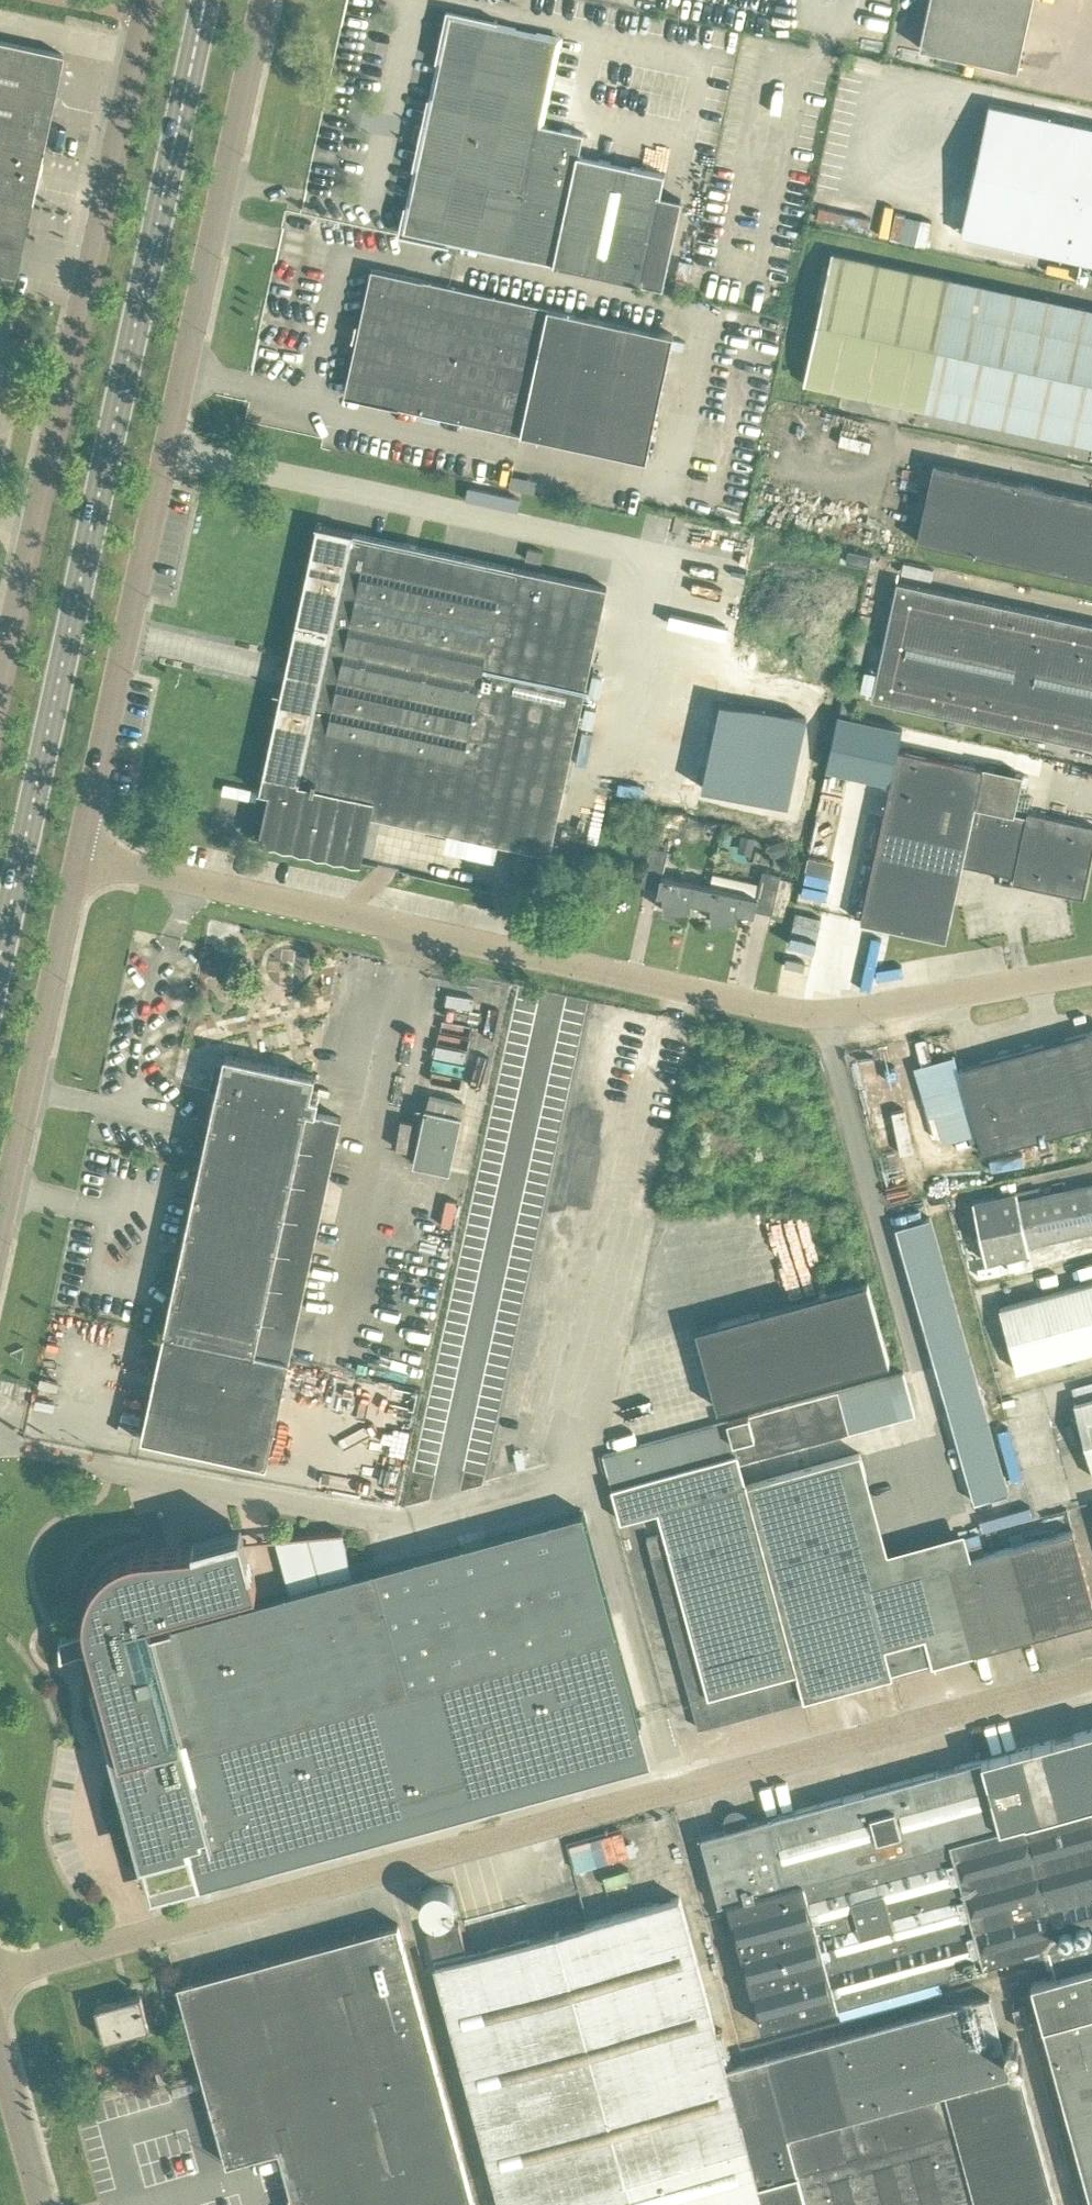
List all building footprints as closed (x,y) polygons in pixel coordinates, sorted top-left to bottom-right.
[(1017,67),(1031,0),(929,0),(919,46),(1017,67)] [(578,153),(583,131),(540,122),(559,36),(450,13),(403,228),(474,244),(564,264),(641,281),(663,285),(681,198),(659,194),(664,171),(578,153)] [(44,126),(53,87),(60,52),(0,39),(0,269),(13,272),(16,258),(19,244),(21,234),(29,198),(37,159),(44,126)] [(1091,261),(1091,125),(988,102),(960,232),(1091,261)] [(868,227),(873,203),(821,192),(817,216),(868,227)] [(925,245),(931,219),(895,211),(889,237),(925,245)] [(1091,443),(1091,307),(832,251),(804,381),(1091,443)] [(520,431),(645,458),(672,332),(371,267),(344,393),(520,431)] [(1091,576),(1091,495),(933,461),(916,538),(1091,576)] [(520,869),(515,892),(514,892),(514,893),(538,898),(606,585),(353,530),(315,522),(315,523),(316,523),(286,663),(277,661),(275,673),(283,675),(280,689),(273,688),(273,689),(280,690),(259,787),(258,787),(257,788),(259,788),(257,796),(266,798),(258,838),(360,860),(370,812),(519,844),(514,868),(520,869)] [(525,557),(541,560),(543,549),(527,546),(525,557)] [(845,560),(868,565),(871,553),(848,548),(845,560)] [(896,579),(871,697),(1091,745),(1091,621),(896,579)] [(840,709),(849,711),(852,699),(842,697),(840,709)] [(825,767),(890,781),(897,746),(901,727),(837,713),(825,767)] [(780,823),(799,738),(715,719),(696,805),(780,823)] [(1091,854),(1091,824),(1027,810),(1026,814),(974,803),(983,765),(897,746),(860,919),(946,937),(962,862),(1013,873),(1012,880),(1083,896),(1091,854)] [(751,853),(755,837),(741,833),(737,849),(751,853)] [(767,842),(771,856),(788,851),(785,837),(767,842)] [(646,857),(665,861),(668,848),(649,844),(646,857)] [(704,883),(700,899),(711,901),(712,918),(735,917),(737,907),(754,911),(754,908),(772,912),(780,873),(763,870),(757,894),(704,883)] [(689,897),(700,899),(704,883),(661,873),(657,890),(663,891),(664,908),(687,907),(689,897)] [(982,1151),(1091,1121),(1091,1030),(959,1066),(982,1151)] [(310,1094),(314,1072),(224,1053),(142,1434),(266,1461),(341,1115),(314,1109),(317,1096),(310,1094)] [(413,1161),(450,1169),(462,1113),(425,1105),(413,1161)] [(986,1260),(1029,1250),(1027,1242),(1091,1228),(1091,1182),(1018,1198),(1016,1190),(973,1199),(986,1260)] [(930,1216),(895,1225),(974,1500),(1008,1491),(930,1216)] [(1078,1259),(1082,1272),(1091,1269),(1091,1256),(1078,1259)] [(695,1326),(717,1406),(888,1359),(867,1279),(695,1326)] [(1018,1368),(1091,1348),(1091,1280),(1000,1305),(1018,1368)] [(904,1371),(602,1453),(620,1519),(658,1509),(658,1508),(685,1500),(677,1470),(738,1453),(740,1460),(915,1412),(904,1371)] [(1071,1385),(1075,1400),(1074,1401),(1091,1467),(1091,1380),(1071,1385)] [(662,1549),(651,1552),(698,1726),(772,1706),(771,1704),(803,1695),(804,1697),(891,1673),(892,1673),(891,1670),(931,1659),(932,1662),(972,1651),(948,1562),(868,1584),(840,1481),(866,1474),(860,1452),(685,1500),(658,1508),(658,1509),(668,1547),(662,1549)] [(488,1805),(488,1804),(487,1803),(651,1758),(583,1509),(184,1618),(180,1604),(257,1583),(245,1538),(241,1526),(193,1539),(194,1543),(142,1548),(139,1548),(133,1549),(128,1551),(122,1553),(117,1555),(112,1558),(110,1560),(106,1563),(101,1568),(99,1570),(98,1572),(96,1574),(94,1577),(93,1579),(91,1582),(90,1584),(89,1587),(88,1590),(86,1595),(85,1599),(85,1603),(84,1607),(84,1612),(84,1614),(85,1619),(85,1623),(86,1626),(86,1628),(59,1636),(61,1656),(79,1651),(92,1652),(93,1652),(100,1677),(92,1679),(151,1895),(398,1827),(398,1829),(488,1805)] [(1011,1544),(1035,1634),(1091,1618),(1091,1577),(1078,1526),(1072,1528),(1011,1544)] [(646,1536),(651,1552),(662,1549),(658,1533),(646,1536)] [(987,1551),(948,1562),(972,1651),(1035,1634),(1011,1544),(987,1551)] [(1055,1970),(1091,1960),(1091,1726),(771,1814),(771,1815),(701,1834),(719,1901),(727,1898),(762,2024),(1048,1946),(1050,1950),(1043,1952),(1047,1965),(1053,1964),(1055,1970)] [(457,1912),(457,1880),(414,1880),(414,1912),(457,1912)] [(1020,2069),(1010,2072),(989,1994),(798,2046),(726,2066),(679,1895),(586,1920),(567,1925),(556,1928),(436,1962),(437,1966),(502,2204),(1057,2204),(1020,2069)] [(427,1928),(434,1955),(467,1946),(460,1919),(427,1928)] [(397,1922),(178,1982),(227,2161),(279,2147),(295,2204),(475,2204),(397,1922)] [(1055,1970),(1055,1971),(1031,1978),(1091,2199),(1091,1960),(1055,1970)] [(1009,1981),(1013,1995),(1023,1992),(1033,1989),(1027,1966),(1016,1969),(1017,1972),(1019,1978),(1009,1981)] [(122,2032),(149,2025),(140,1992),(95,2004),(106,2042),(124,2037),(122,2032)] [(1012,2007),(1016,2025),(1028,2022),(1024,2004),(1012,2007)] [(170,2079),(167,2067),(156,2070),(159,2082),(170,2079)]
